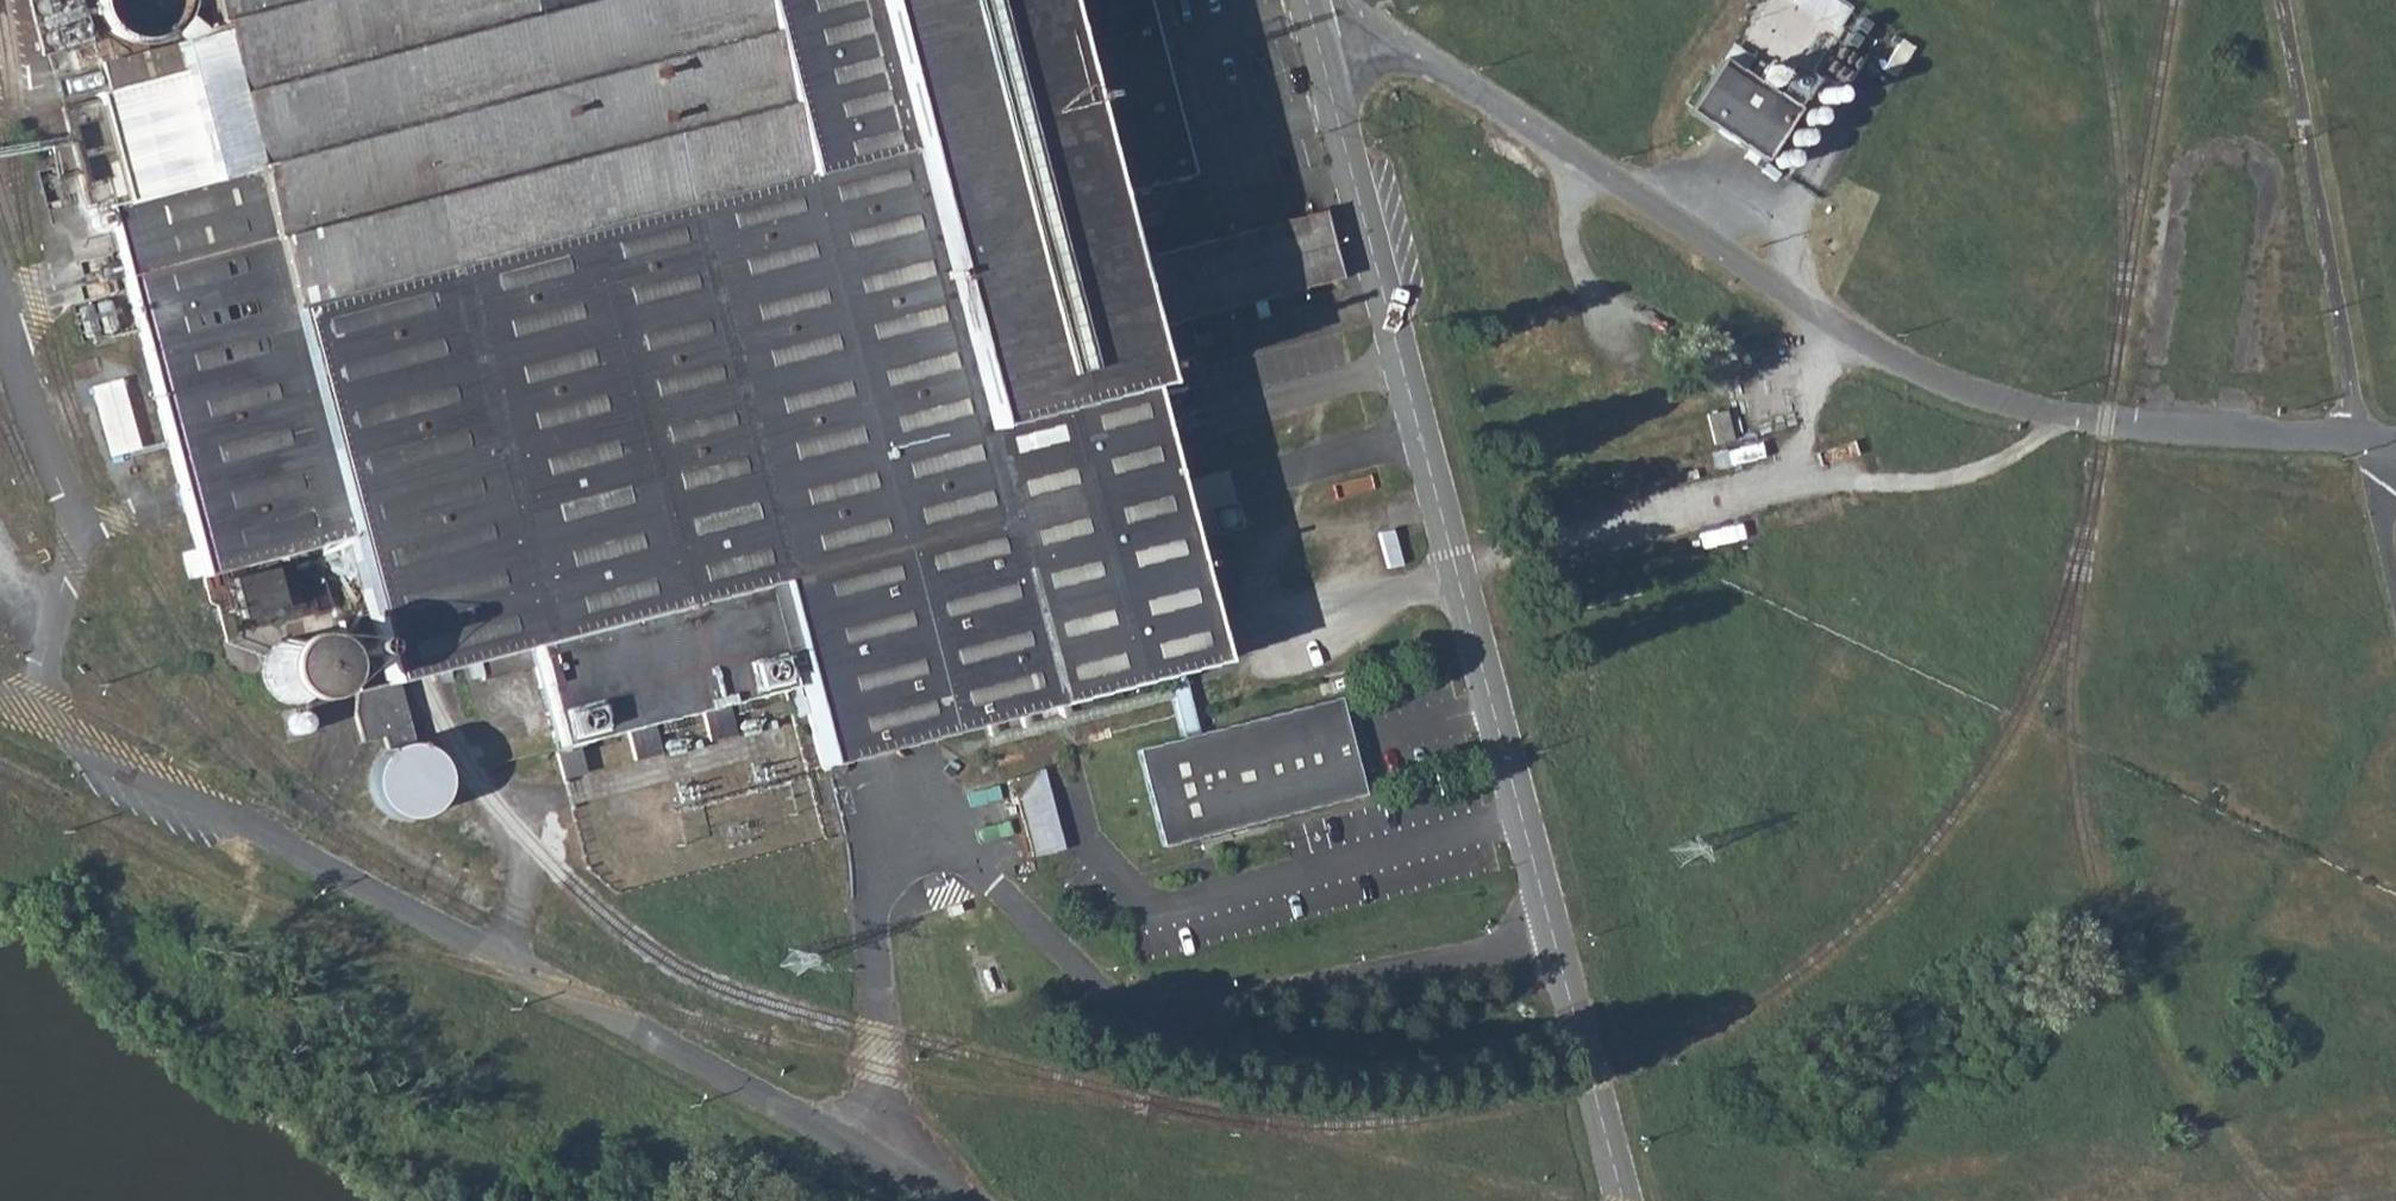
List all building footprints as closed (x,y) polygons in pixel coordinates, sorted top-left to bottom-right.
[(1110,277),(1093,213),(1106,210),(1103,200),(1180,180),(1133,0),(217,0),(225,33),(172,47),(144,54),(151,79),(134,83),(135,90),(77,105),(102,201),(117,197),(120,207),(110,209),(207,578),(349,541),(387,685),(434,673),(534,646),(562,750),(805,686),(826,765),(920,741),(1166,676),(1181,733),(1134,745),(1160,843),(1182,838),(1180,831),(1201,825),(1204,833),(1360,792),(1334,694),(1193,731),(1177,669),(1210,661),(1131,363),(1167,354),(1170,365),(1196,359),(1188,328),(1343,287),(1325,217),(1136,266),(1154,332),(1159,331),(1162,340),(1147,344),(1128,272),(1110,277)] [(1798,109),(1721,60),(1687,114),(1764,162),(1798,109)] [(113,454),(141,446),(123,376),(94,383),(113,454)] [(1023,782),(1033,852),(1061,848),(1051,778),(1023,782)] [(1182,838),(1204,833),(1201,825),(1180,831),(1182,838)]
